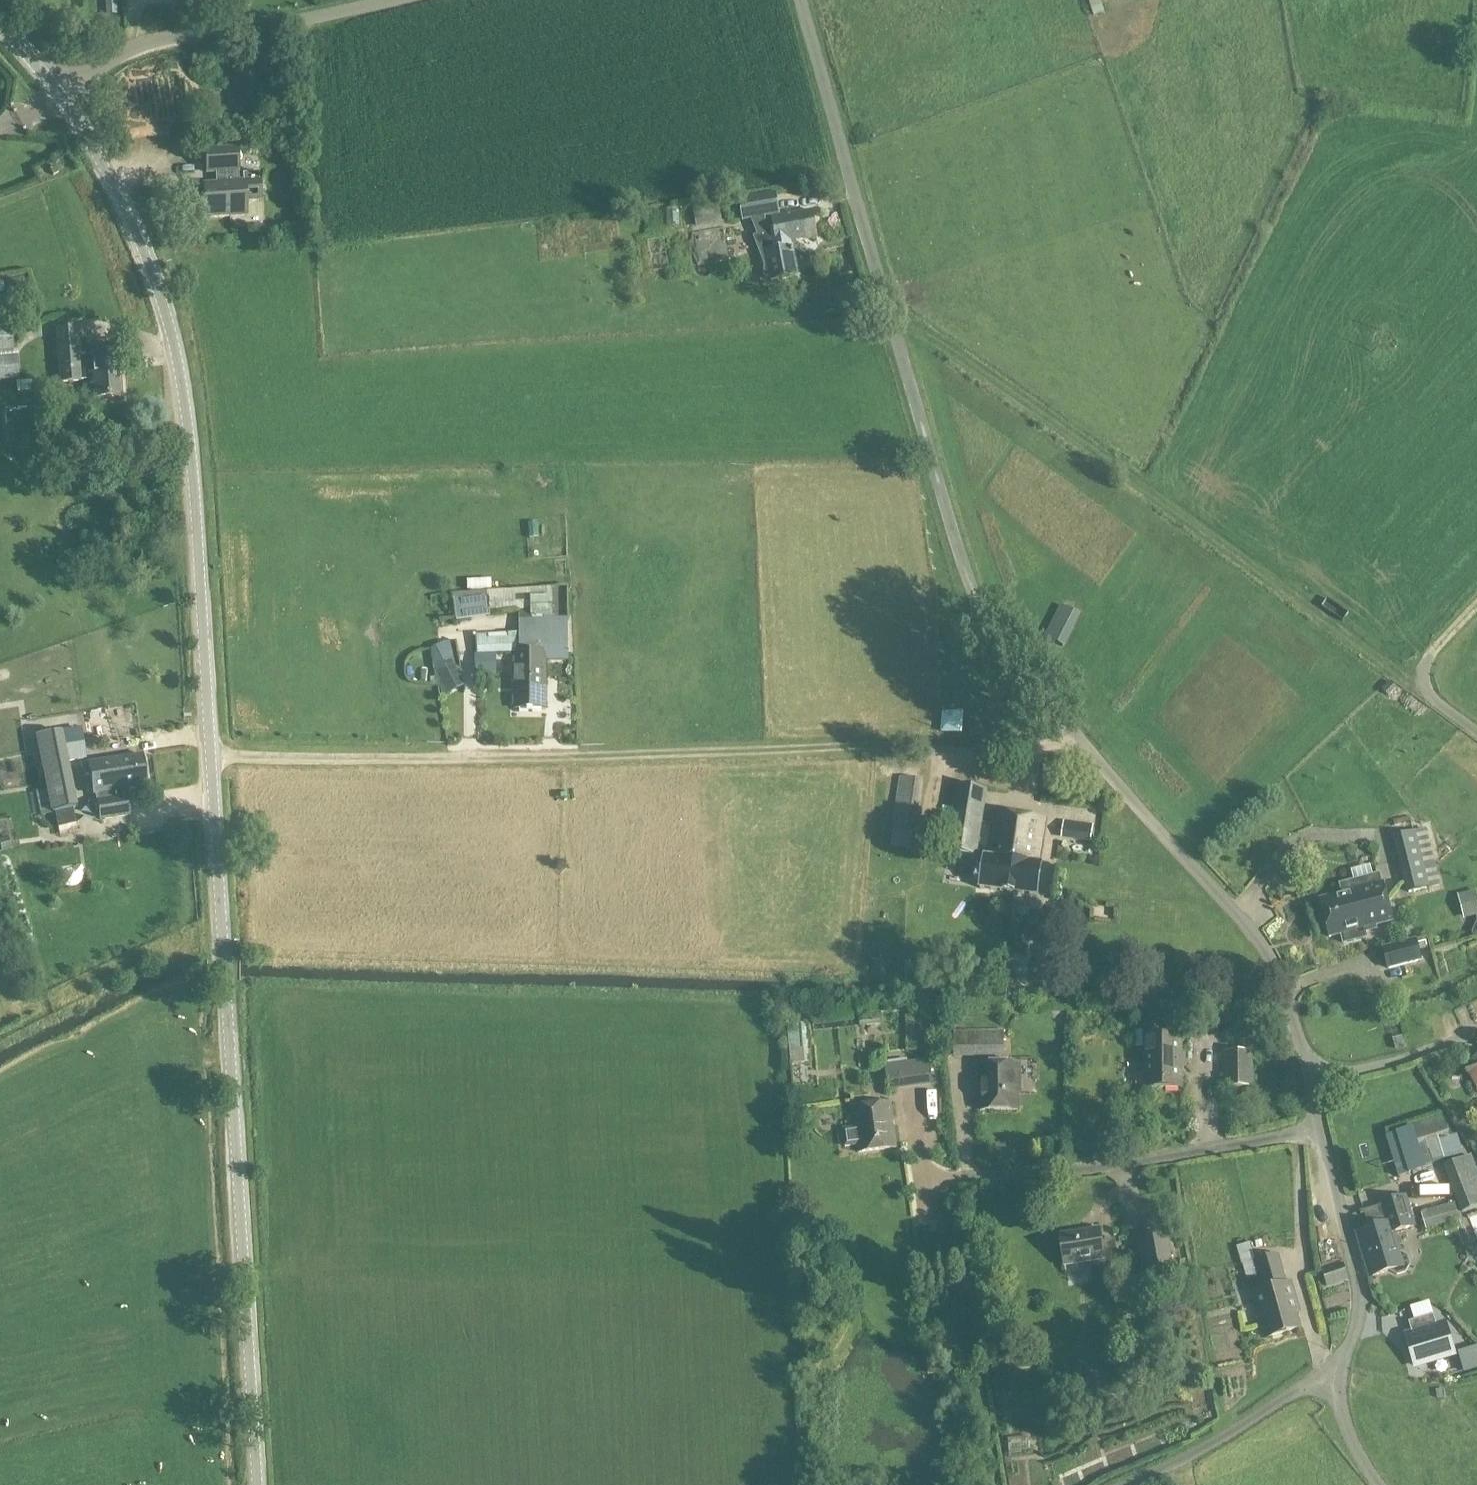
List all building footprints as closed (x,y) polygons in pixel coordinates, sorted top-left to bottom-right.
[(258,172),(243,173),(244,181),(240,182),(237,148),(206,150),(208,172),(220,171),(220,183),(205,184),(207,217),(246,215),(245,200),(260,199),(258,172)] [(765,215),(779,211),(776,194),(740,201),(744,219),(765,215)] [(697,229),(723,225),(719,205),(693,209),(697,229)] [(772,281),(798,276),(794,253),(795,253),(794,249),(793,249),(791,242),(817,237),(813,211),(773,218),(775,231),(771,232),(771,231),(755,237),(766,264),(765,276),(771,276),(772,281)] [(696,265),(726,261),(721,229),(691,233),(696,265)] [(18,350),(16,326),(0,327),(0,351),(18,350)] [(78,330),(56,331),(60,382),(81,380),(81,375),(94,374),(95,399),(120,397),(117,353),(92,355),(92,356),(80,357),(78,330)] [(18,355),(0,357),(0,380),(19,378),(18,355)] [(487,573),(464,575),(465,586),(488,584),(487,573)] [(455,601),(458,621),(473,619),(470,599),(455,601)] [(533,602),(533,618),(553,618),(553,602),(533,602)] [(1042,635),(1059,645),(1078,615),(1061,604),(1042,635)] [(546,710),(546,660),(567,659),(567,620),(521,621),(521,633),(521,652),(517,652),(517,654),(517,710),(546,710)] [(476,675),(497,675),(497,655),(478,655),(475,655),(476,675)] [(81,727),(34,736),(46,791),(37,793),(41,816),(50,814),(51,816),(54,815),(71,812),(78,810),(69,764),(87,760),(81,727)] [(100,820),(129,816),(125,790),(146,787),(141,754),(88,763),(93,795),(96,795),(100,820)] [(921,780),(901,777),(893,825),(913,828),(921,780)] [(987,790),(957,785),(947,851),(977,855),(987,790)] [(54,815),(56,829),(74,825),(71,812),(54,815)] [(995,813),(989,857),(985,856),(980,888),(1037,897),(1042,864),(1038,864),(1045,820),(995,813)] [(1410,816),(1393,820),(1396,832),(1413,829),(1410,816)] [(1087,844),(1088,828),(1064,827),(1063,844),(1087,844)] [(1426,830),(1395,837),(1405,877),(1425,872),(1436,869),(1426,830)] [(1425,872),(1405,877),(1409,893),(1440,885),(1436,869),(1425,872)] [(1332,898),(1320,901),(1324,920),(1388,903),(1383,885),(1382,885),(1379,874),(1339,884),(1341,893),(1332,895),(1332,898)] [(1458,905),(1467,926),(1476,921),(1476,903),(1475,898),(1458,905)] [(1324,920),(1329,938),(1330,938),(1330,937),(1341,935),(1344,945),(1366,939),(1364,929),(1393,921),(1388,903),(1324,920)] [(1415,941),(1383,949),(1389,970),(1421,961),(1415,941)] [(928,1051),(927,1012),(906,1013),(907,1051),(928,1051)] [(1213,1032),(1241,1032),(1241,1019),(1225,1019),(1225,1015),(1213,1015),(1213,1032)] [(1166,1039),(1165,1029),(1145,1029),(1145,1089),(1182,1088),(1182,1064),(1186,1064),(1186,1055),(1182,1055),(1181,1039),(1166,1039)] [(1004,1033),(956,1033),(956,1057),(1004,1057),(1004,1033)] [(1252,1051),(1224,1052),(1225,1088),(1253,1088),(1252,1051)] [(871,1072),(886,1070),(888,1087),(933,1081),(930,1061),(908,1064),(907,1059),(885,1062),(884,1052),(869,1054),(871,1072)] [(1021,1064),(979,1065),(979,1085),(981,1085),(981,1111),(1019,1111),(1018,1080),(1021,1080),(1021,1064)] [(859,1152),(896,1147),(890,1104),(853,1109),(859,1152)] [(1464,1154),(1458,1135),(1450,1137),(1443,1115),(1411,1125),(1424,1167),(1464,1154)] [(1415,1150),(1401,1154),(1396,1136),(1379,1140),(1389,1178),(1421,1170),(1415,1150)] [(1462,1213),(1476,1207),(1476,1168),(1472,1155),(1443,1167),(1462,1213)] [(1388,1223),(1358,1233),(1371,1276),(1389,1270),(1397,1275),(1405,1272),(1409,1264),(1406,1256),(1399,1252),(1393,1233),(1414,1226),(1405,1197),(1382,1204),(1388,1223)] [(1455,1205),(1422,1214),(1427,1229),(1459,1219),(1455,1205)] [(1065,1266),(1090,1262),(1092,1277),(1121,1273),(1117,1247),(1103,1249),(1100,1230),(1060,1237),(1065,1266)] [(1246,1236),(1233,1240),(1242,1272),(1255,1268),(1246,1236)] [(1139,1243),(1143,1273),(1173,1269),(1169,1238),(1139,1243)] [(1253,1294),(1257,1308),(1266,1338),(1299,1328),(1291,1302),(1295,1301),(1290,1284),(1287,1285),(1278,1255),(1255,1262),(1264,1292),(1253,1294)] [(1343,1262),(1322,1270),(1326,1286),(1347,1278),(1343,1262)] [(1367,1326),(1390,1356),(1405,1345),(1382,1314),(1367,1326)] [(1453,1354),(1444,1323),(1435,1326),(1432,1315),(1413,1320),(1416,1332),(1406,1335),(1415,1366),(1453,1354)] [(1457,1353),(1464,1374),(1476,1369),(1476,1347),(1457,1353)]
